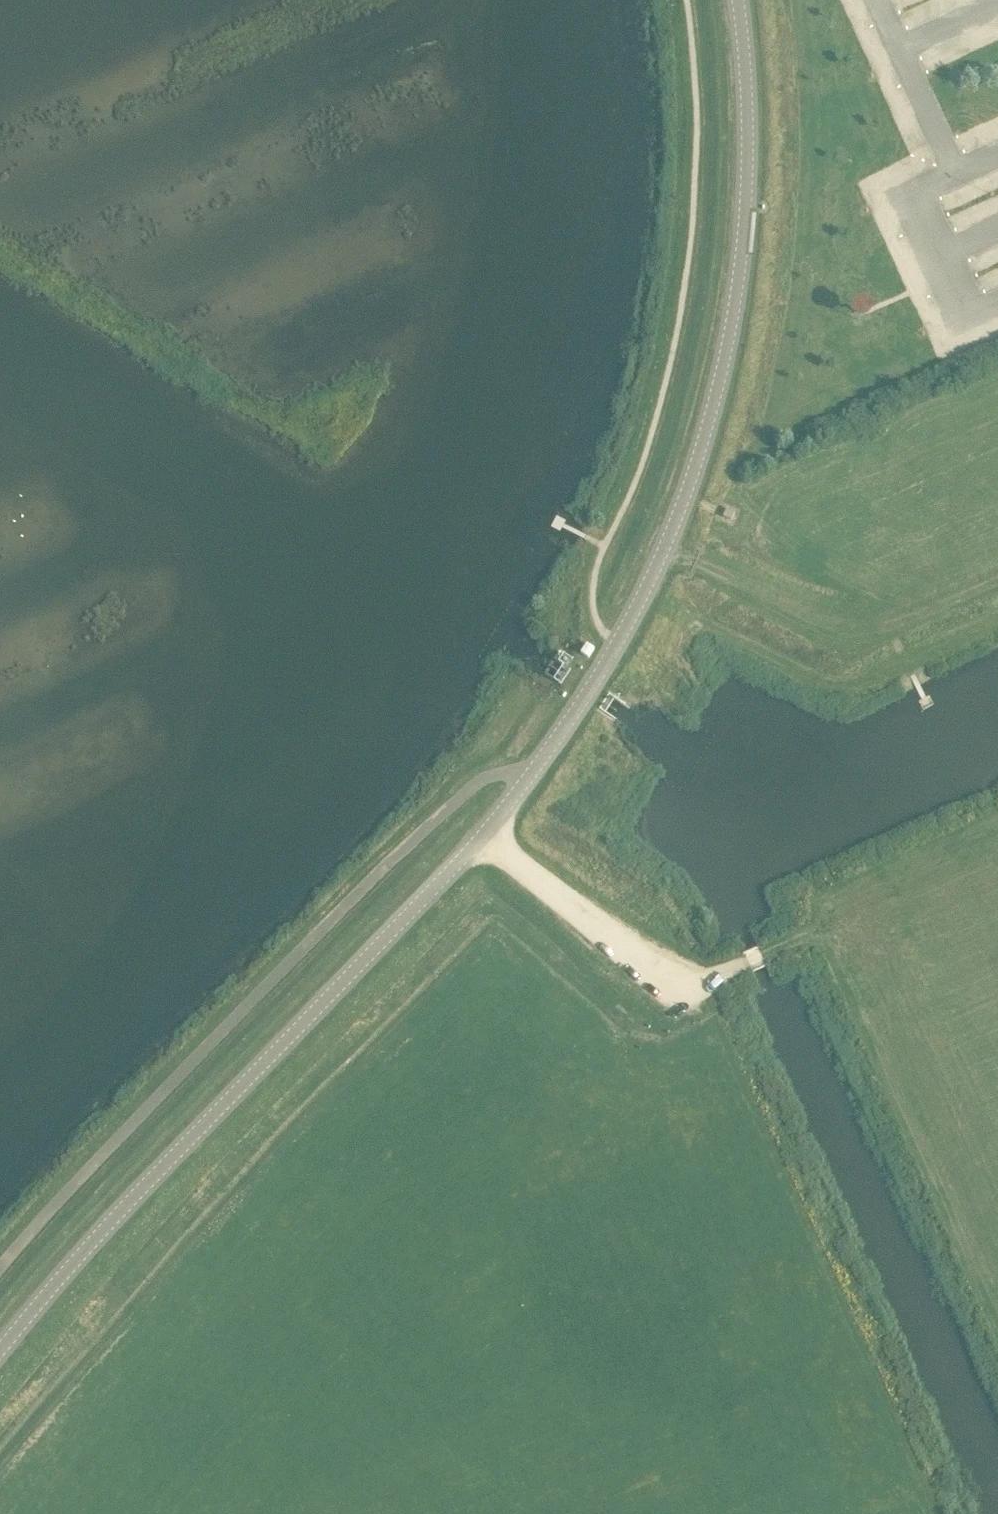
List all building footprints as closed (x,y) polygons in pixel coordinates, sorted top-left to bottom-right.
[(588,658),(594,649),(587,644),(581,653),(588,658)]
